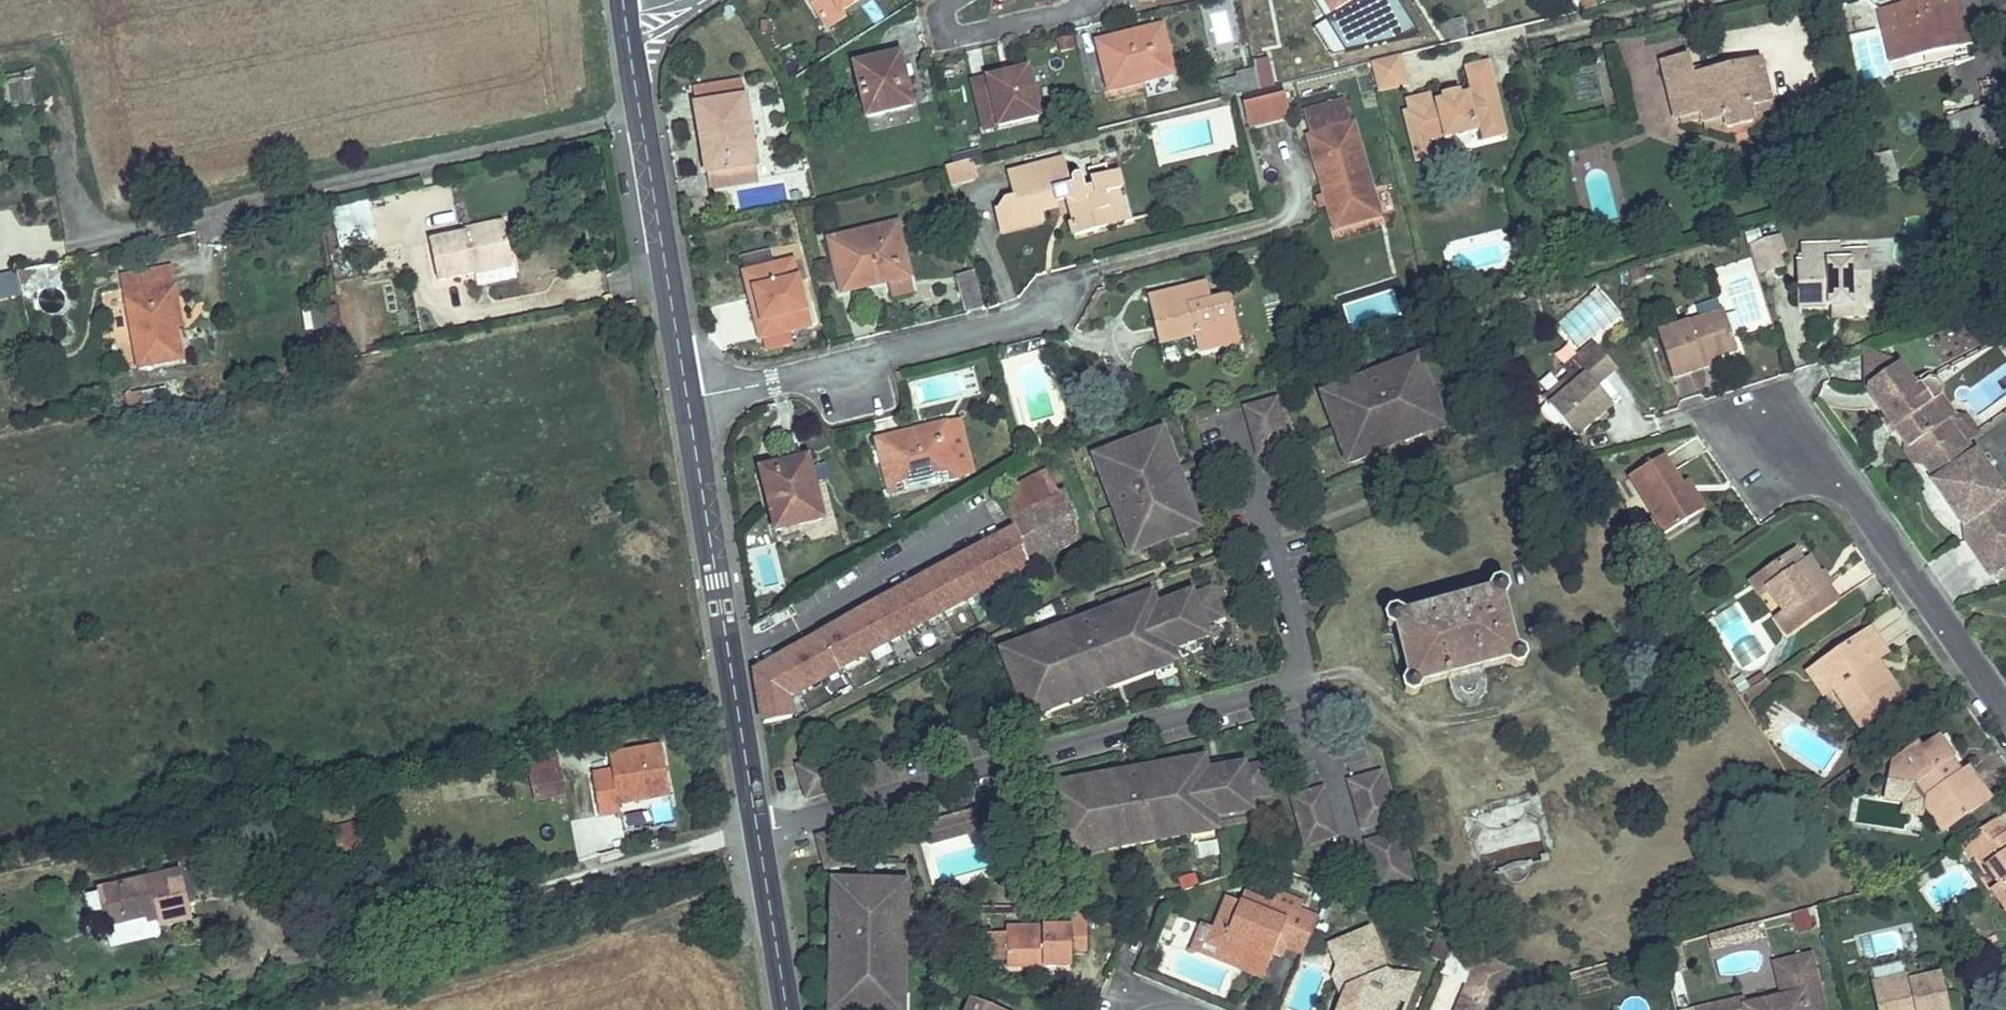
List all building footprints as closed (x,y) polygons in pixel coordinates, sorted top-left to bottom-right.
[(828,27),(844,17),(841,12),(859,0),(810,0),(828,27)] [(1334,14),(1357,0),(1326,0),(1334,14)] [(1897,6),(1880,10),(1879,10),(1892,63),(1972,45),(1961,0),(1924,0),(1897,6)] [(1213,43),(1231,41),(1226,3),(1208,5),(1213,43)] [(767,4),(749,17),(773,51),(784,44),(770,24),(777,19),(767,4)] [(1440,25),(1452,43),(1468,39),(1462,20),(1440,25)] [(1163,32),(1161,26),(1136,32),(1137,38),(1163,32)] [(1136,32),(1096,43),(1108,91),(1173,74),(1163,32),(1137,38),(1136,32)] [(1685,37),(1650,46),(1654,62),(1689,52),(1685,37)] [(912,106),(900,54),(883,58),(885,65),(867,68),(866,62),(855,64),(864,104),(850,107),(853,119),(912,106)] [(1403,86),(1396,57),(1373,62),(1379,92),(1403,86)] [(885,65),(883,58),(866,62),(867,68),(885,65)] [(1268,58),(1254,62),(1255,68),(1259,89),(1275,85),(1268,58)] [(1770,103),(1761,62),(1737,68),(1692,78),(1690,70),(1688,58),(1662,64),(1675,118),(1700,113),(1701,119),(1702,123),(1724,119),(1726,125),(1726,129),(1752,123),(1750,117),(1748,108),(1770,103)] [(1690,70),(1692,78),(1737,68),(1735,60),(1690,70)] [(1470,94),(1460,96),(1444,100),(1437,101),(1437,104),(1431,106),(1429,95),(1406,100),(1409,111),(1404,112),(1412,145),(1429,141),(1445,137),(1446,139),(1479,131),(1478,128),(1482,128),(1485,140),(1508,135),(1490,62),(1466,68),(1474,96),(1470,97),(1470,94)] [(1577,106),(1613,103),(1610,67),(1574,71),(1577,106)] [(1247,92),(1259,89),(1255,68),(1243,71),(1243,75),(1247,92)] [(1039,117),(1028,69),(1010,74),(1011,80),(973,89),(984,131),(1039,117)] [(1010,74),(972,83),(973,89),(1011,80),(1010,74)] [(1223,98),(1236,95),(1247,92),(1243,75),(1219,81),(1223,98)] [(760,183),(757,166),(745,87),(696,95),(710,191),(760,183)] [(1443,95),(1444,100),(1460,96),(1459,91),(1443,95)] [(1284,95),(1246,103),(1251,125),(1289,116),(1284,95)] [(1309,137),(1326,195),(1330,207),(1336,228),(1381,215),(1354,124),(1352,124),(1344,99),(1306,110),(1313,135),(1309,137)] [(1770,103),(1748,108),(1750,117),(1772,112),(1770,103)] [(1221,147),(1236,144),(1230,107),(1215,109),(1221,147)] [(1700,113),(1675,118),(1676,124),(1701,119),(1700,113)] [(1702,123),(1704,130),(1726,125),(1724,119),(1702,123)] [(1429,141),(1412,145),(1416,162),(1434,158),(1429,141)] [(1889,152),(1876,156),(1884,186),(1896,182),(1889,152)] [(1082,213),(1074,214),(1077,226),(1073,227),(1075,236),(1115,226),(1107,194),(1124,190),(1120,174),(1109,176),(1107,168),(1102,168),(1101,161),(1094,163),(1096,171),(1090,172),(1095,188),(1087,190),(1084,180),(1084,179),(1082,177),(1079,176),(1077,177),(1074,178),(1073,180),(1074,187),(1072,188),(1066,160),(1008,174),(1014,198),(1005,200),(996,212),(1001,231),(1045,220),(1043,212),(1059,208),(1057,202),(1066,200),(1070,202),(1080,205),(1082,213)] [(953,166),(946,167),(951,186),(974,180),(969,162),(953,166)] [(757,166),(760,183),(775,181),(772,163),(757,166)] [(452,186),(387,198),(393,233),(422,228),(424,240),(461,233),(452,186)] [(1107,194),(1115,226),(1131,222),(1124,190),(1107,194)] [(1330,207),(1326,195),(1319,197),(1322,209),(1330,207)] [(1082,213),(1080,205),(1070,202),(1074,214),(1082,213)] [(340,205),(339,231),(369,233),(371,207),(340,205)] [(474,267),(513,259),(506,223),(466,231),(467,234),(431,242),(439,282),(476,275),(474,267)] [(841,294),(887,282),(911,276),(898,225),(828,242),(841,294)] [(953,244),(966,238),(963,227),(949,234),(953,244)] [(1672,230),(1652,236),(1654,245),(1674,239),(1672,230)] [(1776,268),(1772,254),(1776,253),(1782,251),(1777,237),(1746,247),(1756,275),(1776,268)] [(1838,305),(1839,318),(1871,316),(1869,261),(1838,262),(1838,251),(1837,246),(1799,248),(1799,264),(1804,264),(1805,283),(1797,284),(1798,307),(1829,305),(1838,305)] [(1838,262),(1869,261),(1868,250),(1838,251),(1838,262)] [(746,274),(752,273),(775,267),(771,251),(742,258),(746,274)] [(1781,267),(1776,253),(1772,254),(1776,268),(1781,267)] [(474,267),(476,275),(514,267),(513,259),(474,267)] [(818,325),(802,260),(793,263),(809,327),(818,325)] [(762,339),(809,327),(793,263),(775,267),(752,273),(758,298),(752,299),(762,339)] [(1799,264),(1795,264),(1797,284),(1805,283),(1804,264),(1799,264)] [(958,276),(968,314),(986,309),(976,272),(958,276)] [(752,273),(746,274),(752,299),(758,298),(752,273)] [(20,297),(19,274),(0,274),(0,298),(20,297)] [(915,292),(911,276),(887,282),(891,298),(915,292)] [(174,303),(179,302),(176,282),(127,290),(140,370),(184,362),(178,330),(174,303)] [(1211,303),(1206,283),(1186,288),(1191,308),(1211,303)] [(1196,334),(1200,351),(1227,345),(1241,341),(1230,298),(1211,303),(1191,308),(1186,288),(1149,297),(1161,343),(1196,334)] [(183,329),(179,302),(174,303),(178,330),(183,329)] [(1839,318),(1838,305),(1829,305),(1830,319),(1839,318)] [(1673,377),(1704,368),(1703,361),(1710,359),(1738,350),(1725,310),(1659,331),(1673,377)] [(1241,341),(1227,345),(1232,362),(1245,359),(1241,341)] [(1595,389),(1616,371),(1597,348),(1574,367),(1578,372),(1568,380),(1559,388),(1565,395),(1549,409),(1575,440),(1612,409),(1595,389)] [(1864,389),(1866,393),(1866,387),(1901,363),(1863,348),(1864,389)] [(1420,357),(1405,363),(1408,371),(1423,365),(1420,357)] [(1703,361),(1704,368),(1712,365),(1710,359),(1703,361)] [(1367,377),(1340,387),(1343,396),(1328,401),(1347,451),(1363,445),(1366,453),(1391,443),(1388,435),(1400,431),(1403,439),(1419,433),(1415,422),(1441,412),(1423,365),(1408,371),(1405,363),(1378,373),(1380,378),(1369,382),(1367,377)] [(1980,435),(1968,416),(1955,415),(1943,397),(1944,388),(1938,379),(1930,378),(1917,386),(1901,363),(1866,387),(1866,393),(1903,447),(1903,454),(1911,466),(1924,468),(1932,480),(1929,482),(1962,531),(1964,543),(1990,580),(2005,569),(2005,492),(1977,449),(1977,451),(1969,443),(1980,435)] [(1578,372),(1574,367),(1564,376),(1568,380),(1578,372)] [(907,371),(898,374),(901,386),(911,383),(907,371)] [(1340,387),(1325,393),(1328,401),(1343,396),(1340,387)] [(1279,397),(1247,406),(1260,453),(1292,444),(1279,397)] [(1441,412),(1415,422),(1419,433),(1445,423),(1441,412)] [(914,443),(912,434),(879,442),(892,495),(961,477),(948,425),(925,431),(927,440),(914,443)] [(1164,430),(1155,434),(1161,449),(1170,446),(1164,430)] [(927,440),(925,431),(912,434),(914,443),(927,440)] [(1400,431),(1388,435),(1391,443),(1403,439),(1400,431)] [(1155,434),(1106,452),(1112,468),(1103,471),(1113,498),(1118,496),(1122,507),(1118,509),(1128,535),(1136,532),(1142,547),(1189,529),(1179,504),(1190,500),(1184,483),(1175,487),(1171,475),(1179,472),(1170,446),(1161,449),(1155,434)] [(1028,445),(1032,457),(1043,454),(1040,442),(1028,445)] [(1363,445),(1347,451),(1350,459),(1366,453),(1363,445)] [(1106,452),(1097,456),(1103,471),(1112,468),(1106,452)] [(1631,477),(1667,533),(1702,511),(1686,487),(1666,455),(1631,477)] [(824,520),(809,458),(792,462),(794,470),(765,477),(778,531),(824,520)] [(792,462),(763,469),(765,477),(794,470),(792,462)] [(1000,496),(1012,523),(1007,525),(1011,533),(757,671),(765,722),(793,717),(790,697),(1028,567),(1079,539),(1075,524),(1078,523),(1073,507),(1071,507),(1067,491),(1061,494),(1048,470),(1000,496)] [(1179,472),(1171,475),(1175,487),(1184,483),(1179,472)] [(1692,483),(1686,487),(1702,511),(1708,508),(1692,483)] [(1190,500),(1179,504),(1189,529),(1200,525),(1190,500)] [(1136,532),(1128,535),(1134,550),(1142,547),(1136,532)] [(1776,585),(1769,590),(1786,614),(1778,619),(1788,634),(1839,600),(1828,585),(1825,587),(1818,578),(1822,575),(1811,559),(1805,563),(1797,551),(1767,572),(1776,585)] [(1753,581),(1762,595),(1769,590),(1776,585),(1767,572),(1753,581)] [(1825,587),(1828,585),(1830,583),(1824,574),(1822,575),(1818,578),(1825,587)] [(1419,691),(1506,668),(1506,669),(1513,673),(1521,671),(1525,663),(1523,655),(1516,651),(1515,652),(1502,603),(1503,603),(1507,596),(1505,588),(1497,584),(1489,586),(1485,593),(1486,595),(1401,618),(1400,616),(1393,612),(1385,614),(1381,622),(1383,630),(1390,634),(1391,634),(1404,681),(1403,681),(1398,689),(1401,697),(1408,701),(1416,699),(1420,692),(1419,691)] [(1134,608),(1132,601),(1103,612),(1104,614),(1065,629),(1065,627),(1025,642),(1029,651),(1009,659),(1028,709),(1049,701),(1051,707),(1088,693),(1089,695),(1120,683),(1119,681),(1156,667),(1154,661),(1176,653),(1173,646),(1209,633),(1204,622),(1223,615),(1213,588),(1194,595),(1193,593),(1158,606),(1155,600),(1134,608)] [(1153,593),(1132,601),(1134,608),(1155,600),(1153,593)] [(797,612),(793,604),(788,607),(792,616),(797,612)] [(1889,651),(1872,628),(1823,663),(1837,683),(1834,686),(1864,727),(1897,703),(1886,687),(1895,681),(1884,666),(1878,671),(1873,662),(1879,658),(1889,651)] [(1025,642),(1005,650),(1009,659),(1029,651),(1025,642)] [(1176,653),(1154,661),(1156,667),(1178,658),(1176,653)] [(1878,671),(1884,666),(1879,658),(1873,662),(1878,671)] [(1837,683),(1823,663),(1809,672),(1824,693),(1834,686),(1837,683)] [(1776,689),(1768,677),(1748,691),(1756,702),(1776,689)] [(1886,687),(1897,703),(1906,697),(1895,681),(1886,687)] [(1049,701),(1028,709),(1030,715),(1051,707),(1049,701)] [(1927,807),(1944,831),(1984,802),(1990,797),(1970,768),(1963,773),(1952,758),(1954,757),(1941,738),(1923,751),(1919,745),(1900,758),(1905,764),(1902,779),(1919,780),(1929,795),(1927,807)] [(662,746),(610,755),(613,772),(594,775),(602,818),(621,814),(619,806),(671,796),(662,746)] [(1206,758),(1184,762),(1185,769),(1207,765),(1206,758)] [(1894,763),(1892,778),(1902,779),(1905,764),(1900,758),(1894,763)] [(827,760),(805,766),(813,792),(834,786),(827,760)] [(1073,792),(1052,796),(1061,848),(1083,844),(1084,850),(1124,843),(1124,846),(1156,840),(1156,837),(1195,830),(1194,824),(1217,820),(1215,813),(1253,806),(1251,795),(1271,791),(1265,763),(1246,767),(1245,765),(1208,771),(1207,765),(1185,769),(1184,762),(1141,770),(1141,772),(1113,777),(1113,775),(1071,782),(1073,792)] [(1365,826),(1396,817),(1383,770),(1352,779),(1365,826)] [(565,795),(559,772),(533,778),(538,801),(565,795)] [(1071,782),(1050,786),(1052,796),(1073,792),(1071,782)] [(1325,786),(1294,795),(1307,842),(1338,833),(1325,786)] [(1521,821),(1518,806),(1480,814),(1492,867),(1547,855),(1538,817),(1521,821)] [(955,816),(948,818),(953,835),(960,833),(955,816)] [(948,818),(929,824),(934,841),(953,835),(948,818)] [(2005,833),(1995,819),(1960,844),(1971,858),(1977,854),(1999,884),(1993,889),(2005,908),(2005,833)] [(1217,820),(1194,824),(1195,830),(1218,826),(1217,820)] [(334,827),(336,836),(362,830),(360,821),(334,827)] [(362,830),(336,836),(341,856),(366,850),(362,830)] [(847,831),(826,837),(833,863),(854,857),(847,831)] [(1400,832),(1369,840),(1382,887),(1413,879),(1400,832)] [(1216,835),(1194,838),(1197,859),(1219,856),(1216,835)] [(1083,844),(1061,848),(1062,854),(1084,850),(1083,844)] [(183,871),(99,891),(105,918),(124,913),(127,923),(147,919),(158,916),(160,923),(161,928),(194,920),(183,871)] [(846,881),(845,902),(836,902),(836,934),(837,934),(837,962),(835,962),(834,990),(842,990),(842,1009),(897,1009),(897,991),(905,991),(906,947),(900,947),(900,937),(906,937),(907,906),(899,906),(900,882),(846,881)] [(846,881),(837,881),(836,902),(845,902),(846,881)] [(908,882),(900,882),(899,906),(907,906),(908,882)] [(1304,952),(1318,917),(1300,909),(1303,902),(1275,890),(1270,901),(1244,890),(1240,900),(1228,895),(1215,927),(1227,932),(1219,950),(1265,970),(1274,949),(1278,941),(1285,944),(1304,952)] [(83,896),(86,916),(101,914),(98,894),(83,896)] [(1005,929),(1006,935),(1007,960),(1007,968),(1071,966),(1071,953),(1087,952),(1085,907),(1069,908),(1070,927),(1005,929)] [(127,923),(124,913),(105,918),(108,928),(127,923)] [(158,916),(147,919),(149,925),(160,923),(158,916)] [(1192,946),(1263,975),(1265,970),(1219,950),(1227,932),(1215,927),(1203,922),(1192,946)] [(1342,998),(1337,1009),(1393,1009),(1403,988),(1396,973),(1386,969),(1368,926),(1328,943),(1340,969),(1347,986),(1342,998)] [(988,961),(1007,960),(1006,935),(987,936),(988,961)] [(1285,944),(1278,941),(1274,949),(1282,953),(1285,944)] [(1776,960),(1782,986),(1784,994),(1746,1003),(1744,995),(1712,1003),(1714,1009),(1810,1009),(1810,1008),(1825,1005),(1813,951),(1776,960)] [(1342,998),(1347,986),(1340,969),(1331,973),(1342,998)] [(1386,969),(1396,973),(1403,988),(1393,1009),(1403,1009),(1418,972),(1386,969)] [(1879,1009),(1951,1009),(1942,970),(1911,977),(1910,973),(1874,981),(1873,981),(1879,1009)] [(1500,987),(1469,974),(1454,1009),(1491,1009),(1500,987)] [(834,990),(834,1009),(842,1009),(842,990),(834,990)] [(897,991),(897,1009),(905,1009),(905,991),(897,991)] [(967,1009),(993,1009),(971,1001),(967,1009)]
